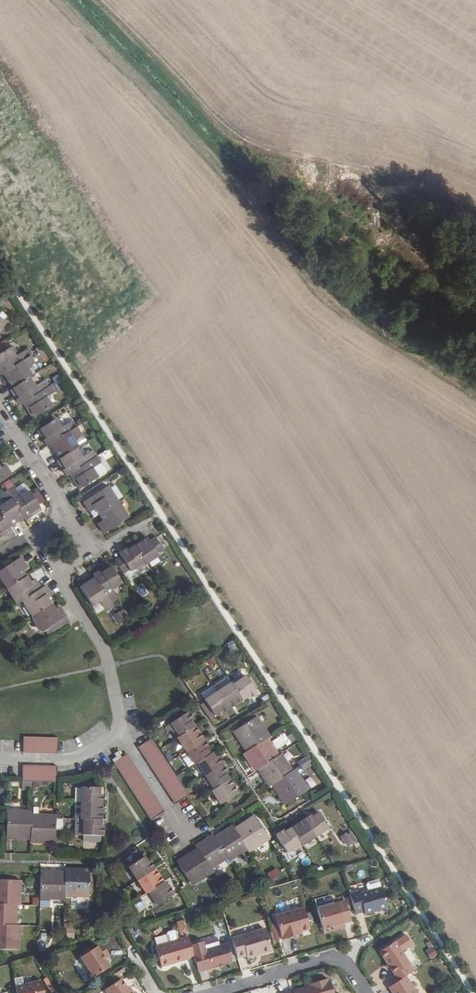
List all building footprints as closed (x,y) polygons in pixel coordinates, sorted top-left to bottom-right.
[(21,122),(9,131),(18,143),(30,134),(21,122)] [(21,163),(29,177),(43,170),(36,156),(21,163)] [(60,180),(47,189),(56,201),(69,192),(60,180)] [(26,192),(11,197),(16,212),(31,206),(26,192)] [(33,212),(39,226),(54,219),(48,205),(33,212)] [(14,347),(11,349),(16,359),(20,356),(14,347)] [(11,349),(0,356),(0,372),(3,377),(6,375),(15,389),(13,391),(23,407),(25,405),(35,420),(54,409),(48,400),(56,395),(52,388),(49,390),(44,384),(36,389),(30,380),(34,377),(28,369),(36,364),(32,358),(29,360),(25,353),(20,356),(16,359),(11,349)] [(102,464),(98,458),(95,460),(90,454),(82,459),(77,451),(80,448),(74,439),(82,433),(78,428),(75,430),(71,423),(62,429),(57,421),(40,433),(49,447),(52,445),(62,460),(59,463),(68,477),(72,475),(82,490),(99,478),(94,470),(102,464)] [(13,475),(6,466),(2,468),(0,465),(0,483),(13,475)] [(100,525),(106,534),(129,518),(109,487),(86,502),(92,513),(97,510),(105,522),(100,525)] [(41,508),(31,491),(23,496),(18,488),(11,493),(9,490),(3,494),(8,502),(0,508),(0,510),(1,511),(0,512),(0,536),(12,528),(11,526),(26,515),(28,518),(41,508)] [(164,549),(157,538),(151,542),(151,541),(137,550),(135,548),(121,556),(122,558),(116,561),(123,572),(129,569),(130,571),(136,567),(137,570),(160,555),(159,552),(164,549)] [(45,631),(67,616),(61,606),(57,608),(49,597),(53,594),(48,586),(43,589),(37,579),(32,581),(24,570),(29,567),(23,557),(0,572),(0,573),(20,604),(25,601),(45,631)] [(96,579),(82,588),(93,606),(102,601),(107,608),(113,604),(111,601),(118,597),(112,588),(121,583),(110,566),(94,576),(96,579)] [(123,608),(112,615),(119,625),(129,618),(123,608)] [(242,697),(243,699),(257,691),(248,676),(242,679),(241,677),(205,701),(215,715),(242,697)] [(227,780),(229,779),(210,752),(209,753),(192,729),(194,727),(186,715),(172,724),(175,729),(173,731),(199,771),(202,769),(209,780),(207,781),(221,802),(235,792),(227,780)] [(285,796),(289,801),(308,788),(294,769),(292,770),(280,754),(279,755),(267,738),(269,736),(256,716),(238,728),(241,733),(239,736),(248,749),(246,751),(254,763),(256,761),(260,767),(262,765),(265,770),(263,772),(271,784),(273,783),(283,797),(285,796)] [(25,753),(57,753),(57,739),(25,739),(25,753)] [(140,748),(177,803),(189,795),(152,740),(149,742),(140,748)] [(311,758),(308,753),(294,762),(297,767),(311,758)] [(116,762),(153,818),(165,810),(129,756),(125,759),(122,754),(118,756),(114,759),(116,762)] [(25,780),(57,781),(58,767),(25,766),(25,779),(25,780)] [(83,829),(83,834),(101,835),(102,817),(98,817),(99,787),(83,786),(82,786),(82,789),(75,789),(75,801),(81,801),(81,817),(76,817),(77,829),(83,829)] [(295,849),(330,827),(319,812),(292,830),(291,828),(279,836),(289,851),(294,848),(295,849)] [(30,813),(6,813),(6,835),(12,835),(12,838),(30,839),(30,842),(46,843),(46,839),(52,839),(53,817),(30,817),(30,813)] [(269,835),(256,816),(251,820),(249,817),(234,827),(232,825),(222,832),(223,834),(218,838),(216,835),(211,839),(210,837),(198,845),(199,847),(183,858),(184,860),(179,863),(192,882),(213,869),(212,866),(230,855),(231,857),(247,846),(248,848),(269,835)] [(342,827),(338,831),(345,841),(349,838),(342,827)] [(154,899),(158,904),(172,895),(163,881),(161,883),(143,857),(129,867),(152,901),(154,899)] [(47,871),(41,871),(40,895),(65,896),(65,893),(89,894),(89,892),(89,877),(90,871),(84,870),(84,867),(66,867),(66,870),(48,869),(47,871)] [(277,868),(267,871),(270,880),(280,877),(277,868)] [(14,949),(15,923),(13,923),(13,903),(16,903),(17,878),(0,877),(0,948),(14,949)] [(359,890),(350,893),(355,913),(365,911),(366,914),(386,909),(389,908),(383,887),(360,893),(359,890)] [(137,913),(152,905),(148,895),(132,903),(137,913)] [(343,918),(350,915),(346,900),(317,908),(322,928),(332,926),(333,929),(345,926),(344,922),(343,918)] [(282,939),(296,936),(296,933),(300,931),(309,929),(304,908),(276,916),(282,939)] [(184,919),(176,921),(181,937),(189,934),(184,919)] [(263,927),(231,936),(237,956),(245,954),(246,957),(256,955),(255,951),(259,950),(260,953),(270,951),(263,927)] [(74,939),(75,930),(67,929),(66,938),(74,939)] [(190,944),(188,936),(156,944),(161,966),(171,963),(170,961),(175,960),(175,962),(194,957),(192,952),(190,944)] [(114,963),(109,955),(106,950),(111,947),(106,939),(84,953),(99,974),(114,963)] [(198,971),(231,961),(225,942),(205,948),(203,940),(190,944),(192,952),(194,957),(198,971)] [(406,975),(412,971),(408,965),(411,963),(396,940),(380,950),(395,974),(392,976),(396,981),(406,975)] [(106,950),(109,955),(114,952),(111,947),(106,950)] [(426,951),(430,959),(438,955),(433,947),(426,951)] [(201,980),(210,978),(209,970),(199,973),(201,980)] [(389,986),(393,992),(417,992),(406,975),(396,981),(389,986)] [(132,989),(129,991),(126,987),(121,978),(105,989),(107,992),(135,992),(132,989)] [(331,979),(329,980),(328,978),(310,983),(310,985),(284,992),(335,992),(331,979)] [(16,985),(17,992),(34,992),(32,981),(16,985)]
